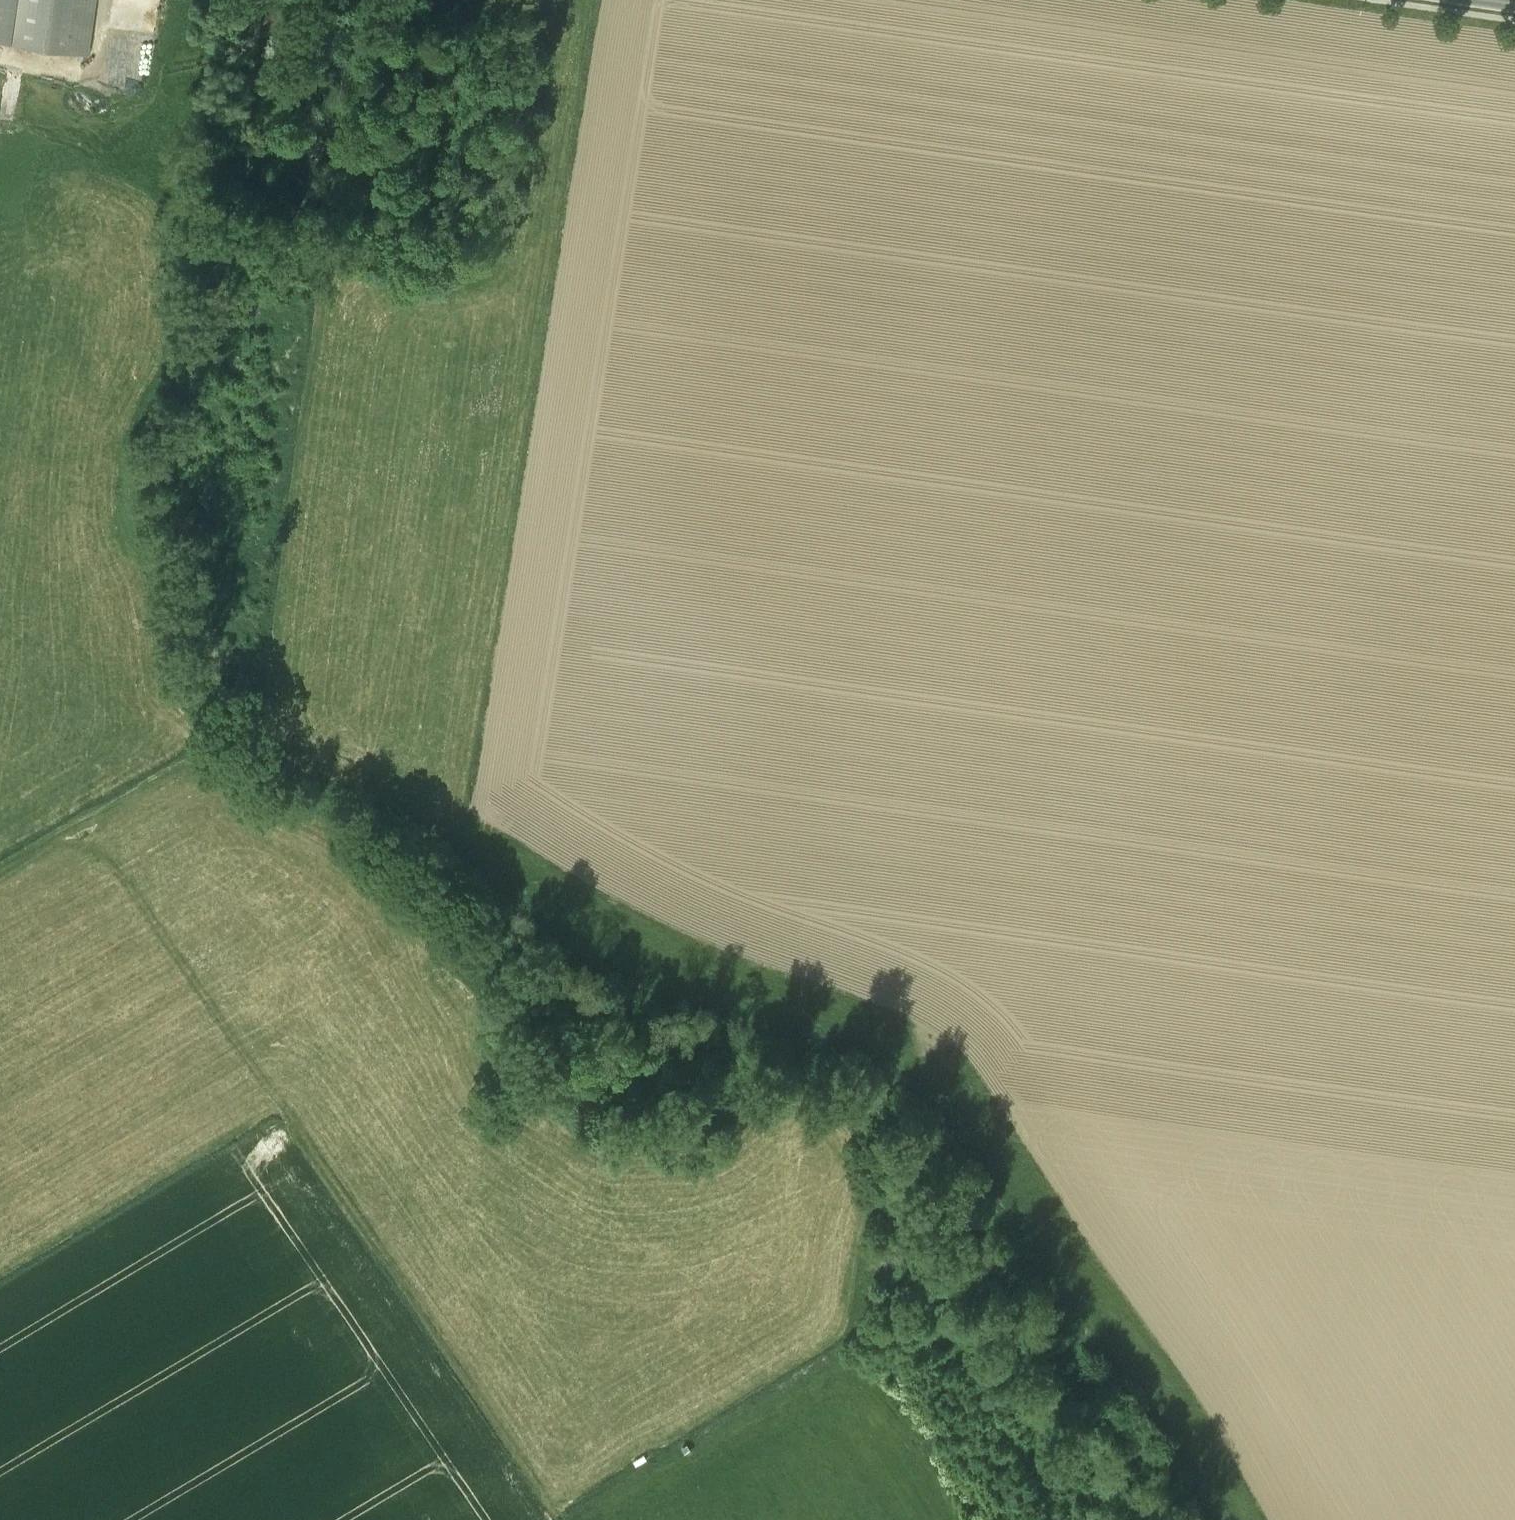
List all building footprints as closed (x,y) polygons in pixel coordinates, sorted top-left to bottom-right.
[(11,0),(0,0),(0,41),(5,41),(11,0)] [(5,41),(64,50),(71,0),(11,0),(5,41)] [(64,50),(87,54),(95,0),(71,0),(64,50)]
